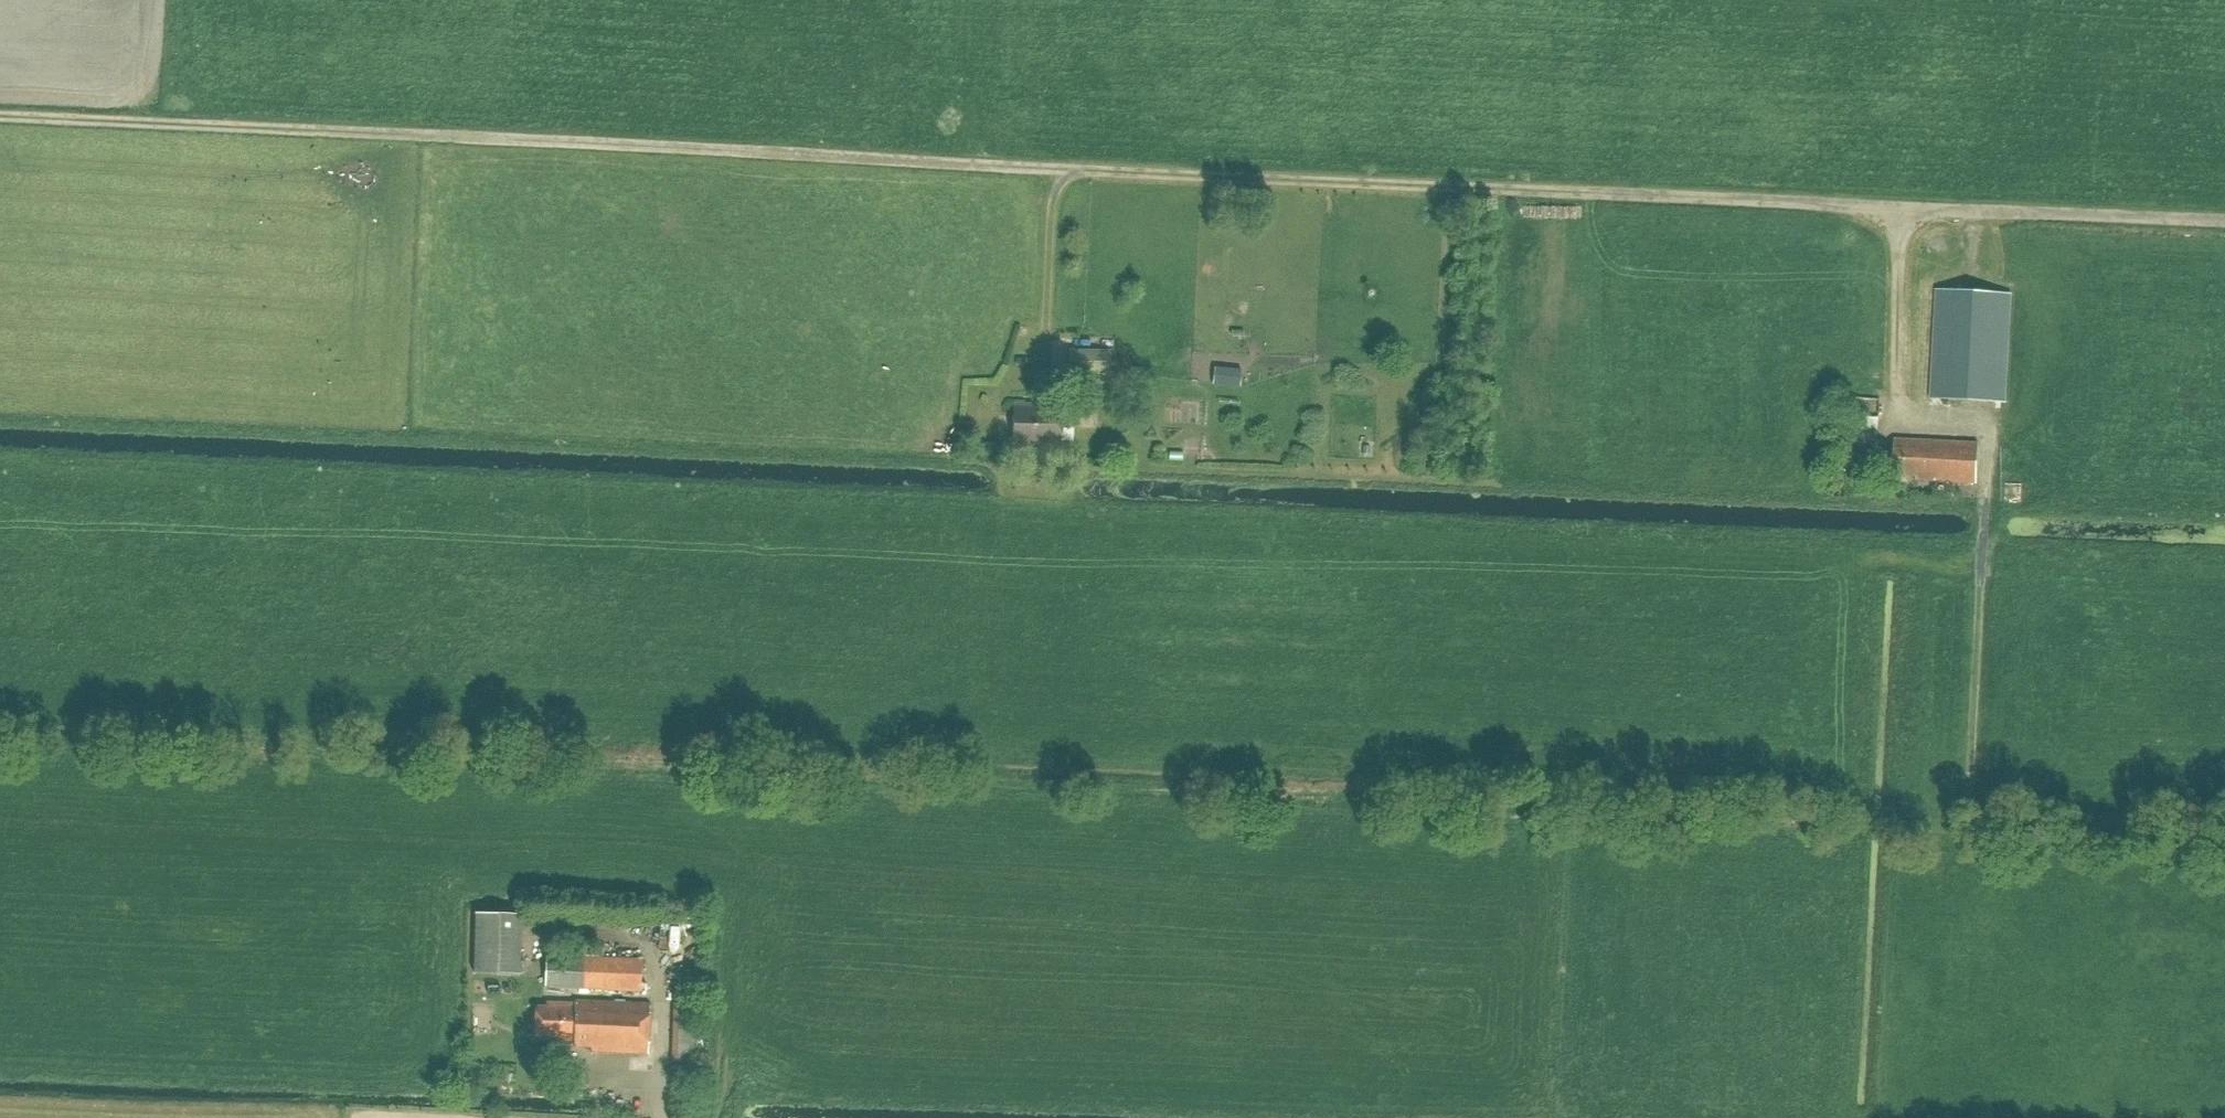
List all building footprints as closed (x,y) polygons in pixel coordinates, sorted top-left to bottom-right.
[(1936,291),(1931,399),(2006,403),(2011,294),(1936,291)] [(1109,374),(1109,351),(1069,351),(1069,374),(1109,374)] [(1013,405),(1013,445),(1061,445),(1062,408),(1044,408),(1044,405),(1013,405)] [(1896,440),(1894,476),(1917,477),(1917,481),(1976,484),(1979,445),(1896,440)] [(519,916),(474,916),(473,975),(519,976),(519,916)] [(680,923),(670,923),(670,952),(680,952),(680,923)] [(641,960),(585,958),(585,952),(545,951),(544,992),(572,993),(572,990),(593,992),(641,994),(641,960)] [(681,991),(700,992),(701,980),(682,979),(681,991)] [(487,995),(487,981),(473,981),(472,994),(487,995)] [(673,993),(672,1063),(695,1063),(696,1047),(694,1047),(695,994),(673,993)] [(576,1006),(547,1005),(547,1008),(538,1008),(537,1037),(562,1038),(562,1041),(574,1042),(573,1046),(591,1047),(591,1052),(648,1054),(650,1005),(576,1003),(576,1006)]
